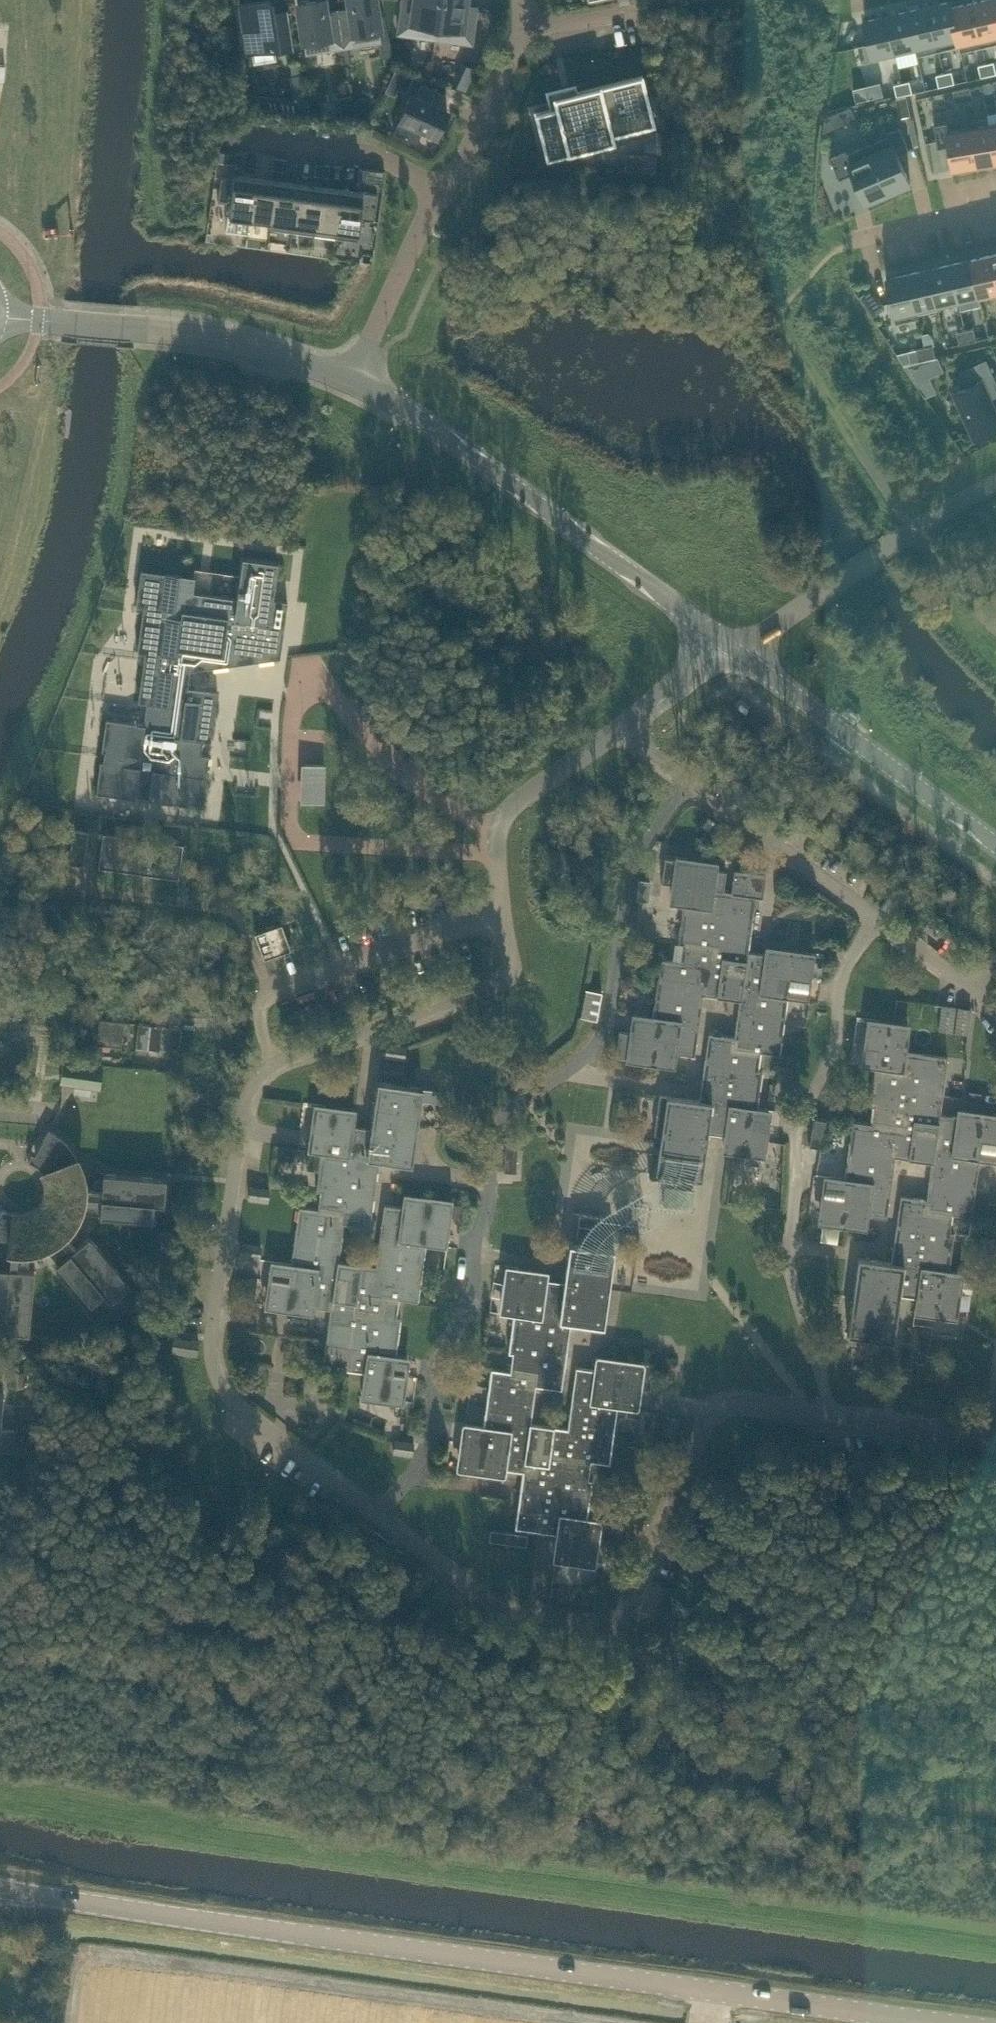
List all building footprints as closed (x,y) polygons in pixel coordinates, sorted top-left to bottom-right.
[(261,45),(275,43),(276,50),(290,48),(285,11),(272,13),(270,0),(259,0),(240,3),(247,48),(261,45)] [(337,10),(325,12),(323,0),(297,0),(305,52),(343,46),(337,10)] [(337,10),(343,46),(380,39),(378,28),(374,0),(348,0),(349,8),(337,10)] [(434,37),(435,25),(439,0),(402,0),(397,32),(434,37)] [(448,39),(471,42),(476,6),(464,5),(465,0),(439,0),(435,25),(434,37),(448,39)] [(962,50),(950,0),(929,5),(939,49),(959,45),(961,51),(962,50)] [(983,46),(973,1),(953,6),(951,0),(950,0),(962,50),(983,46)] [(973,1),(983,46),(995,43),(995,6),(995,0),(978,0),(973,1)] [(939,49),(929,5),(908,10),(918,54),(939,49)] [(918,54),(908,10),(887,15),(896,54),(916,50),(917,54),(918,54)] [(896,54),(887,15),(865,20),(874,59),(896,54)] [(987,62),(989,74),(995,73),(995,67),(995,60),(987,62)] [(298,61),(290,62),(291,74),(299,73),(298,61)] [(987,62),(979,64),(982,76),(989,74),(987,62)] [(953,70),(945,72),(947,84),(955,82),(953,70)] [(945,72),(937,74),(939,85),(947,84),(945,72)] [(547,156),(559,153),(612,140),(610,133),(652,123),(640,75),(575,91),(577,101),(536,112),(547,156)] [(910,80),(903,81),(905,93),(913,91),(910,80)] [(903,81),(895,83),(898,95),(905,93),(903,81)] [(439,105),(444,94),(421,83),(416,95),(411,92),(399,117),(410,122),(416,125),(436,134),(447,109),(439,105)] [(970,86),(962,88),(965,100),(973,98),(970,86)] [(965,100),(962,88),(954,89),(957,102),(965,100)] [(939,147),(951,145),(954,167),(976,163),(970,128),(950,131),(949,122),(935,124),(939,147)] [(990,125),(970,128),(976,163),(995,160),(990,125)] [(889,135),(869,143),(889,192),(911,182),(899,153),(910,149),(901,126),(888,132),(889,135)] [(869,143),(848,152),(847,149),(831,156),(840,178),(855,172),(867,201),(889,192),(869,143)] [(242,163),(243,152),(236,151),(235,162),(242,163)] [(655,155),(626,153),(625,168),(654,169),(655,155)] [(278,168),(280,157),(273,156),(272,167),(278,168)] [(280,157),(278,168),(285,169),(286,158),(284,158),(282,158),(280,157)] [(321,174),(323,163),(316,162),(315,173),(321,174)] [(328,175),(329,164),(323,163),(321,174),(328,175)] [(359,168),(358,179),(365,180),(366,169),(359,168)] [(254,177),(233,174),(233,178),(221,176),(217,200),(229,202),(228,214),(250,217),(252,195),(254,177)] [(254,177),(252,195),(250,217),(270,220),(269,227),(271,228),(277,180),(254,177)] [(277,180),(271,228),(293,231),(298,183),(277,180)] [(293,231),(305,232),(314,233),(320,186),(298,183),(293,231)] [(314,233),(325,235),(335,236),(341,189),(320,186),(314,233)] [(377,193),(352,190),(341,189),(335,236),(357,239),(360,218),(374,220),(377,193)] [(993,253),(972,258),(981,298),(995,294),(995,267),(993,253)] [(979,293),(971,259),(951,263),(959,298),(979,293)] [(959,298),(951,263),(931,268),(939,303),(959,298)] [(919,317),(920,317),(919,312),(939,307),(930,268),(909,273),(918,312),(919,317)] [(918,312),(909,273),(887,278),(897,322),(919,317),(918,312)] [(977,339),(974,327),(966,329),(969,341),(977,339)] [(969,341),(966,329),(958,331),(961,343),(969,341)] [(936,356),(933,344),(925,346),(928,358),(936,356)] [(928,358),(925,346),(917,348),(920,360),(928,358)] [(954,392),(975,438),(995,428),(995,407),(992,397),(995,395),(995,378),(987,358),(960,370),(967,386),(954,392)] [(272,598),(277,560),(242,556),(236,597),(193,591),(195,576),(140,569),(135,604),(143,605),(137,650),(144,651),(137,700),(146,702),(143,723),(105,718),(101,749),(103,750),(102,760),(99,760),(95,792),(134,797),(135,794),(147,796),(147,799),(186,804),(186,801),(201,803),(208,754),(200,753),(202,740),(210,741),(217,690),(187,686),(189,669),(233,663),(232,655),(253,653),(254,660),(280,657),(287,601),(272,598)] [(297,727),(315,729),(318,689),(300,688),(297,727)] [(325,765),(301,764),(300,802),(324,803),(325,765)] [(182,844),(120,835),(103,833),(98,867),(178,878),(182,844)] [(679,961),(660,958),(652,1016),(650,1034),(619,1030),(615,1055),(653,1060),(654,1056),(675,1058),(676,1052),(705,1056),(699,1099),(666,1095),(659,1094),(653,1133),(660,1134),(667,1135),(665,1153),(658,1152),(658,1153),(655,1172),(701,1178),(707,1131),(724,1134),(723,1143),(738,1145),(738,1150),(739,1150),(762,1153),(762,1151),(765,1128),(768,1109),(756,1108),(762,1069),(757,1068),(760,1051),(779,1053),(787,997),(787,996),(789,977),(807,980),(810,956),(811,955),(801,953),(786,951),(785,956),(766,953),(747,951),(755,895),(762,896),(765,872),(734,867),(731,890),(714,888),(716,869),(700,867),(701,862),(684,860),(677,859),(677,862),(674,884),(685,885),(682,905),(682,907),(677,942),(682,943),(679,961)] [(263,958),(291,948),(281,922),(254,932),(263,958)] [(592,996),(606,997),(607,983),(593,982),(592,996)] [(952,1032),(955,1007),(941,1006),(938,1031),(952,1032)] [(970,1009),(957,1008),(954,1033),(967,1034),(970,1009)] [(99,1018),(97,1042),(121,1045),(124,1021),(124,1020),(99,1018)] [(906,1050),(908,1031),(892,1029),(893,1024),(878,1022),(869,1021),(865,1046),(877,1047),(869,1104),(873,1105),(871,1123),(852,1120),(841,1196),(824,1194),(820,1219),(845,1223),(846,1218),(867,1221),(868,1214),(897,1219),(891,1262),(858,1257),(847,1334),(892,1340),(899,1294),(916,1296),(915,1305),(930,1307),(930,1312),(954,1315),(957,1290),(946,1288),(953,1231),(949,1231),(952,1213),(971,1216),(981,1139),(995,1141),(995,1116),(978,1113),(977,1118),(939,1113),(947,1056),(906,1050)] [(138,1022),(135,1046),(159,1049),(162,1025),(138,1022)] [(63,1062),(60,1081),(99,1087),(102,1067),(100,1067),(88,1065),(63,1062)] [(402,1200),(402,1206),(372,1202),(378,1159),(411,1164),(422,1087),(377,1081),(370,1127),(354,1125),(355,1116),(339,1114),(340,1109),(316,1106),(312,1131),(324,1132),(316,1190),(320,1190),(318,1208),(299,1205),(288,1281),(270,1279),(267,1304),(292,1307),(293,1303),(330,1308),(322,1365),(364,1370),(361,1390),(377,1392),(376,1397),(400,1400),(404,1375),(392,1373),(400,1316),(396,1316),(398,1298),(418,1300),(428,1224),(446,1227),(449,1202),(424,1198),(423,1203),(402,1200)] [(813,1119),(808,1147),(820,1149),(825,1122),(813,1119)] [(79,1162),(77,1158),(71,1149),(69,1147),(59,1136),(51,1131),(48,1129),(35,1154),(43,1159),(38,1164),(34,1161),(29,1159),(28,1160),(33,1163),(37,1165),(43,1171),(44,1174),(46,1178),(47,1187),(46,1195),(45,1196),(42,1202),(41,1204),(33,1210),(32,1211),(28,1212),(24,1213),(18,1213),(11,1212),(6,1210),(3,1207),(2,1209),(5,1211),(0,1222),(0,1319),(5,1320),(4,1329),(3,1329),(2,1330),(28,1332),(34,1269),(17,1268),(18,1250),(29,1249),(34,1248),(39,1247),(44,1245),(58,1261),(56,1262),(90,1302),(103,1291),(109,1298),(108,1299),(109,1300),(129,1283),(88,1235),(75,1246),(63,1232),(64,1232),(69,1227),(77,1214),(78,1211),(99,1212),(99,1214),(152,1219),(153,1201),(162,1202),(162,1203),(164,1204),(166,1178),(103,1172),(101,1190),(83,1188),(83,1185),(83,1182),(82,1173),(79,1162)] [(691,1205),(693,1190),(665,1186),(663,1202),(691,1205)] [(597,1238),(600,1216),(579,1213),(576,1235),(597,1238)] [(593,1368),(564,1364),(570,1321),(603,1326),(614,1249),(570,1243),(569,1243),(562,1289),(545,1287),(547,1278),(531,1276),(532,1271),(507,1268),(504,1293),(516,1294),(508,1352),(512,1352),(510,1370),(491,1367),(483,1424),(465,1422),(464,1432),(486,1435),(485,1444),(462,1441),(459,1466),(484,1469),(484,1465),(522,1470),(514,1527),(556,1532),(552,1556),(592,1562),(596,1537),(584,1535),(592,1478),(588,1478),(590,1460),(609,1462),(620,1386),(637,1389),(641,1364),(616,1360),(615,1365),(594,1362),(593,1368)] [(22,1384),(23,1371),(9,1370),(8,1383),(22,1384)] [(12,1450),(14,1428),(0,1427),(0,1449),(12,1450)] [(525,1544),(527,1533),(505,1531),(504,1541),(525,1544)]
